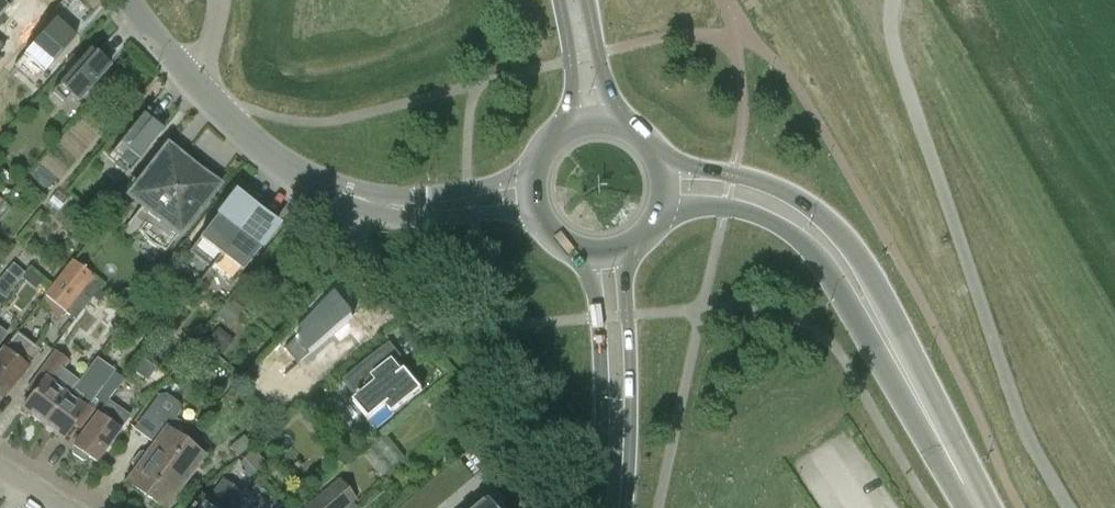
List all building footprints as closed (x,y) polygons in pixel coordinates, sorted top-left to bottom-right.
[(14,0),(0,0),(0,16),(14,0)] [(33,86),(75,39),(55,22),(13,68),(33,86)] [(108,68),(88,51),(57,87),(77,104),(108,68)] [(162,132),(148,120),(142,115),(109,156),(130,172),(162,132)] [(215,187),(168,150),(167,149),(129,198),(141,207),(123,231),(133,240),(139,232),(142,235),(144,238),(147,242),(150,244),(154,247),(158,249),(162,250),(165,252),(215,187)] [(189,254),(210,270),(251,218),(242,211),(245,207),(231,196),(187,253),(189,254)] [(251,218),(210,270),(231,286),(241,274),(272,233),(274,230),(261,219),(258,223),(251,218)] [(65,312),(80,293),(93,276),(74,262),(46,297),(65,312)] [(4,397),(16,381),(17,382),(32,364),(31,363),(40,351),(17,333),(0,355),(0,394),(4,397)] [(402,358),(390,343),(344,382),(358,399),(354,402),(376,429),(423,390),(406,370),(401,374),(394,365),(402,358)] [(75,386),(78,381),(62,369),(68,361),(55,351),(26,389),(33,394),(21,409),(43,425),(65,396),(75,386)] [(65,396),(43,425),(62,440),(73,425),(78,429),(93,409),(87,404),(112,372),(96,359),(79,382),(78,381),(75,386),(65,396)] [(192,433),(196,429),(195,428),(193,430),(175,417),(180,409),(179,403),(166,393),(159,394),(133,429),(154,444),(146,455),(142,453),(139,454),(131,464),(132,467),(135,470),(125,483),(145,498),(192,433)] [(129,416),(108,401),(97,414),(73,447),(75,448),(73,450),(73,455),(82,461),(87,461),(89,458),(95,462),(129,416)] [(145,498),(159,507),(167,507),(204,457),(202,456),(213,441),(196,429),(192,433),(145,498)] [(242,493),(224,479),(208,501),(200,496),(192,507),(231,507),(242,493)] [(356,500),(339,480),(313,502),(318,507),(346,507),(356,500)] [(482,507),(508,507),(500,493),(482,507)]
